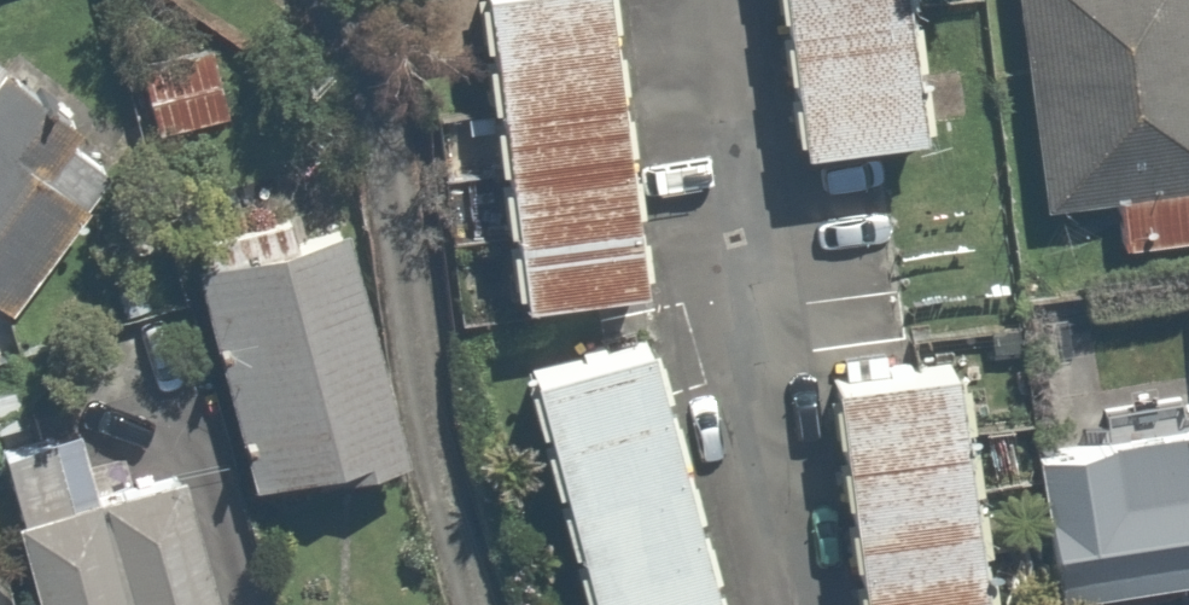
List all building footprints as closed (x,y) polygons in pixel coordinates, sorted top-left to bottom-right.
[(525,304),(661,286),(624,0),(485,0),(525,304)] [(808,155),(942,138),(924,0),(789,0),(808,155)] [(1043,203),(1118,196),(1124,252),(1188,245),(1188,0),(1022,0),(1043,203)] [(226,45),(146,65),(162,130),(242,111),(226,45)] [(6,322),(119,167),(0,80),(0,317),(6,322)] [(280,207),(193,228),(258,494),(424,453),(367,220),(288,239),(280,207)] [(531,365),(593,604),(732,604),(662,331),(531,365)] [(992,365),(846,380),(868,604),(1017,604),(992,365)] [(1053,438),(1073,600),(1188,586),(1188,422),(1053,438)] [(0,453),(0,488),(33,604),(241,604),(199,457),(102,485),(86,429),(0,453)]
